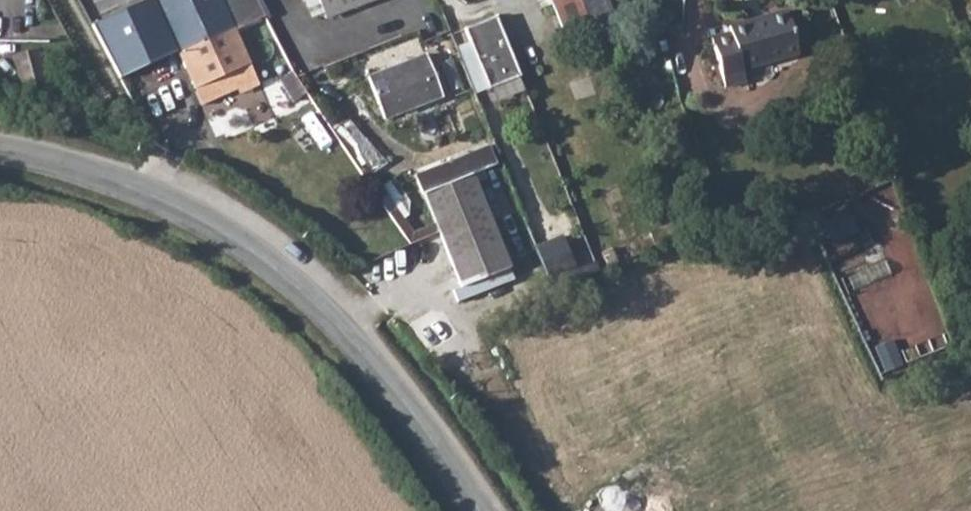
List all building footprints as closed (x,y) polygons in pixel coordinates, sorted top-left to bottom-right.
[(168,51),(223,28),(263,11),(257,0),(146,0),(168,51)] [(323,12),(325,18),(370,0),(318,0),(323,12)] [(550,2),(563,36),(590,24),(580,0),(549,0),(550,2)] [(594,29),(617,19),(609,0),(582,0),(594,29)] [(730,33),(711,38),(725,85),(744,80),(741,68),(797,52),(785,10),(728,27),(730,33)] [(495,16),(463,29),(487,89),(520,76),(512,58),(495,16)] [(223,28),(168,51),(183,89),(239,66),(223,28)] [(463,29),(451,34),(475,94),(487,89),(463,29)] [(366,59),(370,72),(427,51),(422,38),(366,59)] [(6,57),(14,91),(40,85),(32,51),(6,57)] [(425,54),(368,77),(384,118),(442,95),(425,54)] [(303,86),(290,63),(277,71),(289,93),(303,86)] [(239,66),(183,89),(189,105),(246,83),(239,66)] [(117,113),(109,99),(100,104),(107,118),(117,113)] [(337,130),(330,134),(360,180),(387,222),(407,252),(438,232),(435,224),(409,240),(337,130)] [(490,146),(453,160),(461,179),(472,174),(497,165),(490,146)] [(453,160),(415,175),(422,193),(461,179),(453,160)] [(461,179),(422,193),(435,224),(438,232),(460,287),(509,268),(472,174),(461,179)] [(727,220),(721,206),(709,210),(715,225),(727,220)] [(661,229),(650,233),(655,245),(666,240),(661,229)] [(562,235),(538,245),(552,279),(555,278),(576,269),(562,235)] [(611,246),(599,251),(605,265),(617,259),(611,246)]
